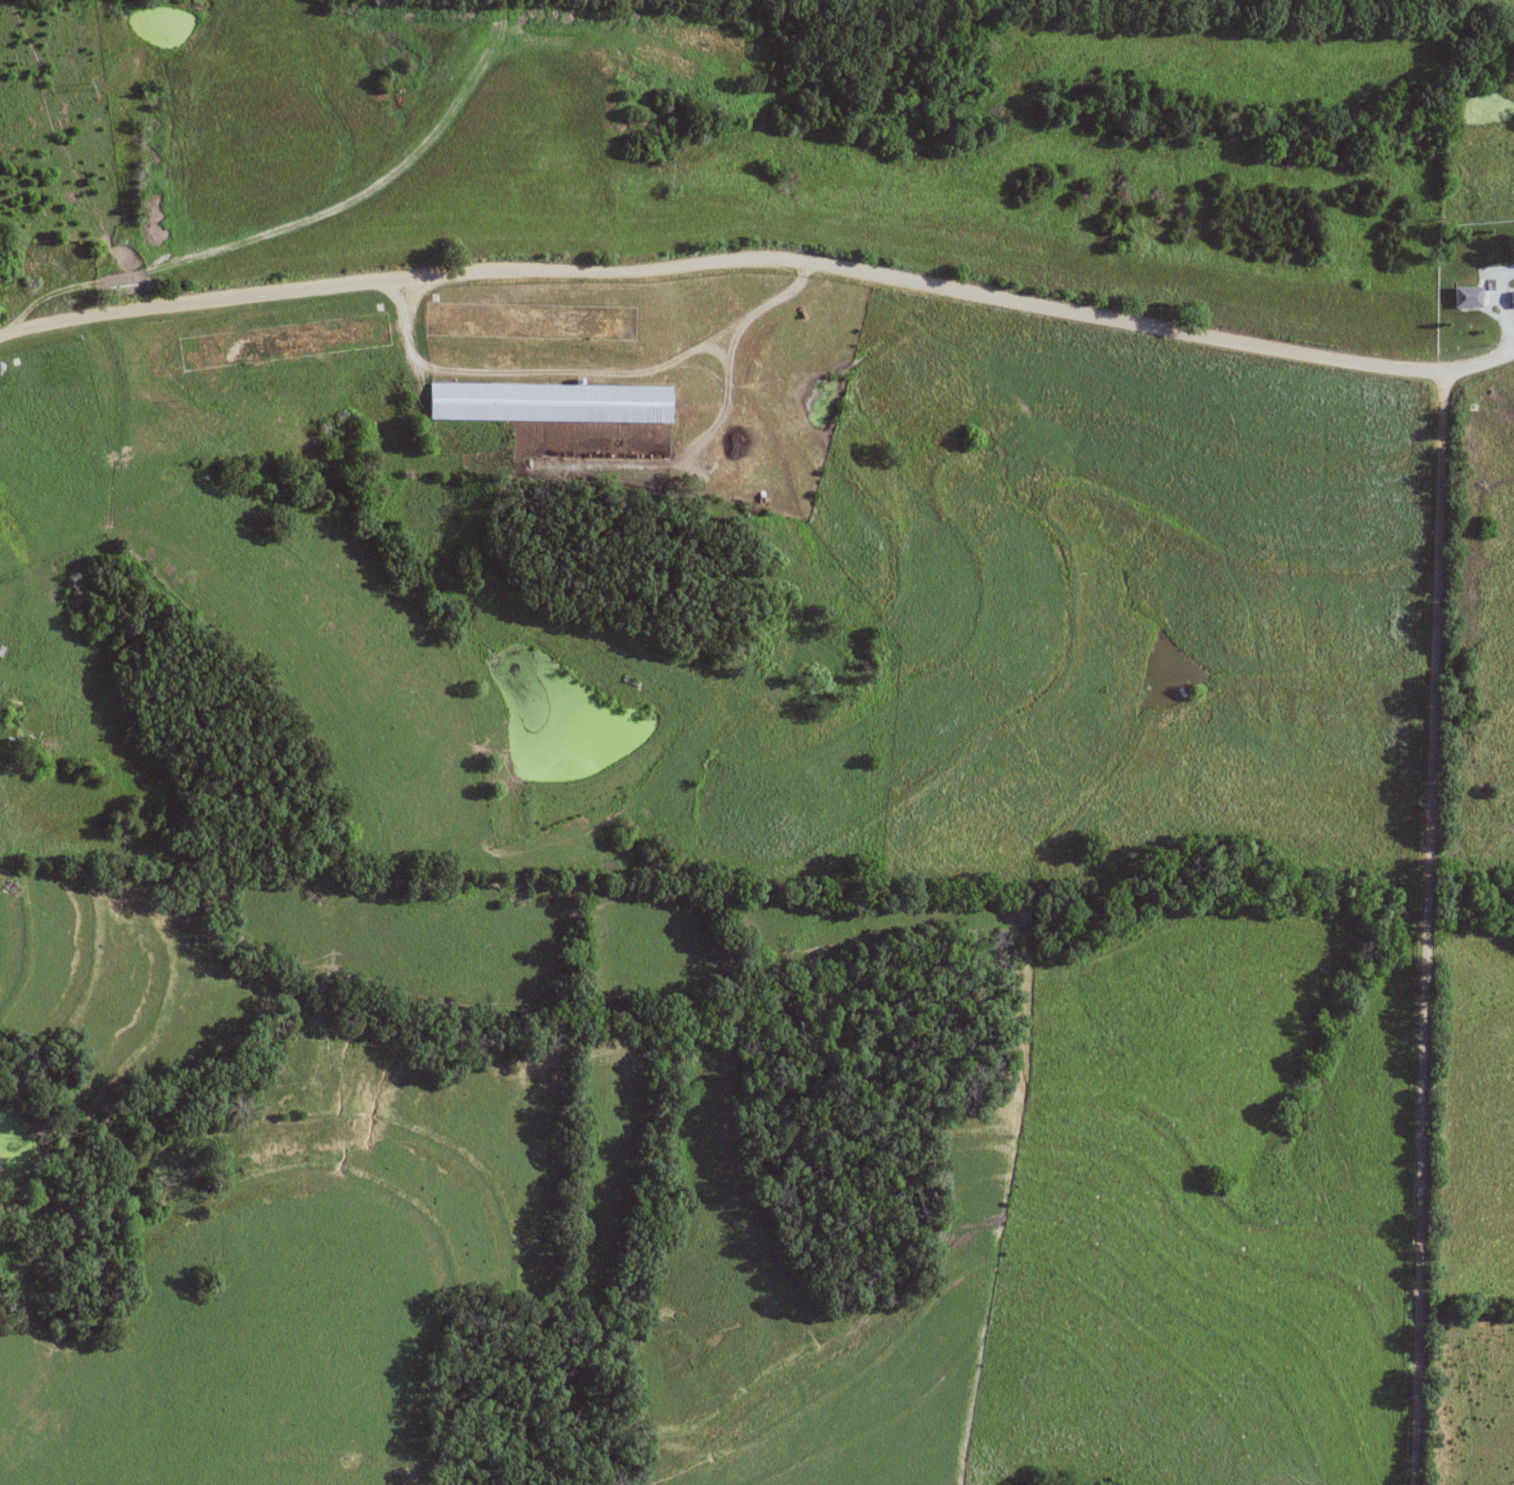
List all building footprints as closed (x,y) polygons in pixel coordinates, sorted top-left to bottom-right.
[(1454,308),(1479,308),(1479,283),(1454,283),(1454,308)] [(423,303),(422,339),(630,343),(631,307),(423,303)] [(666,424),(667,387),(425,385),(424,422),(666,424)] [(473,723),(486,722),(485,708),(472,710),(473,723)]
